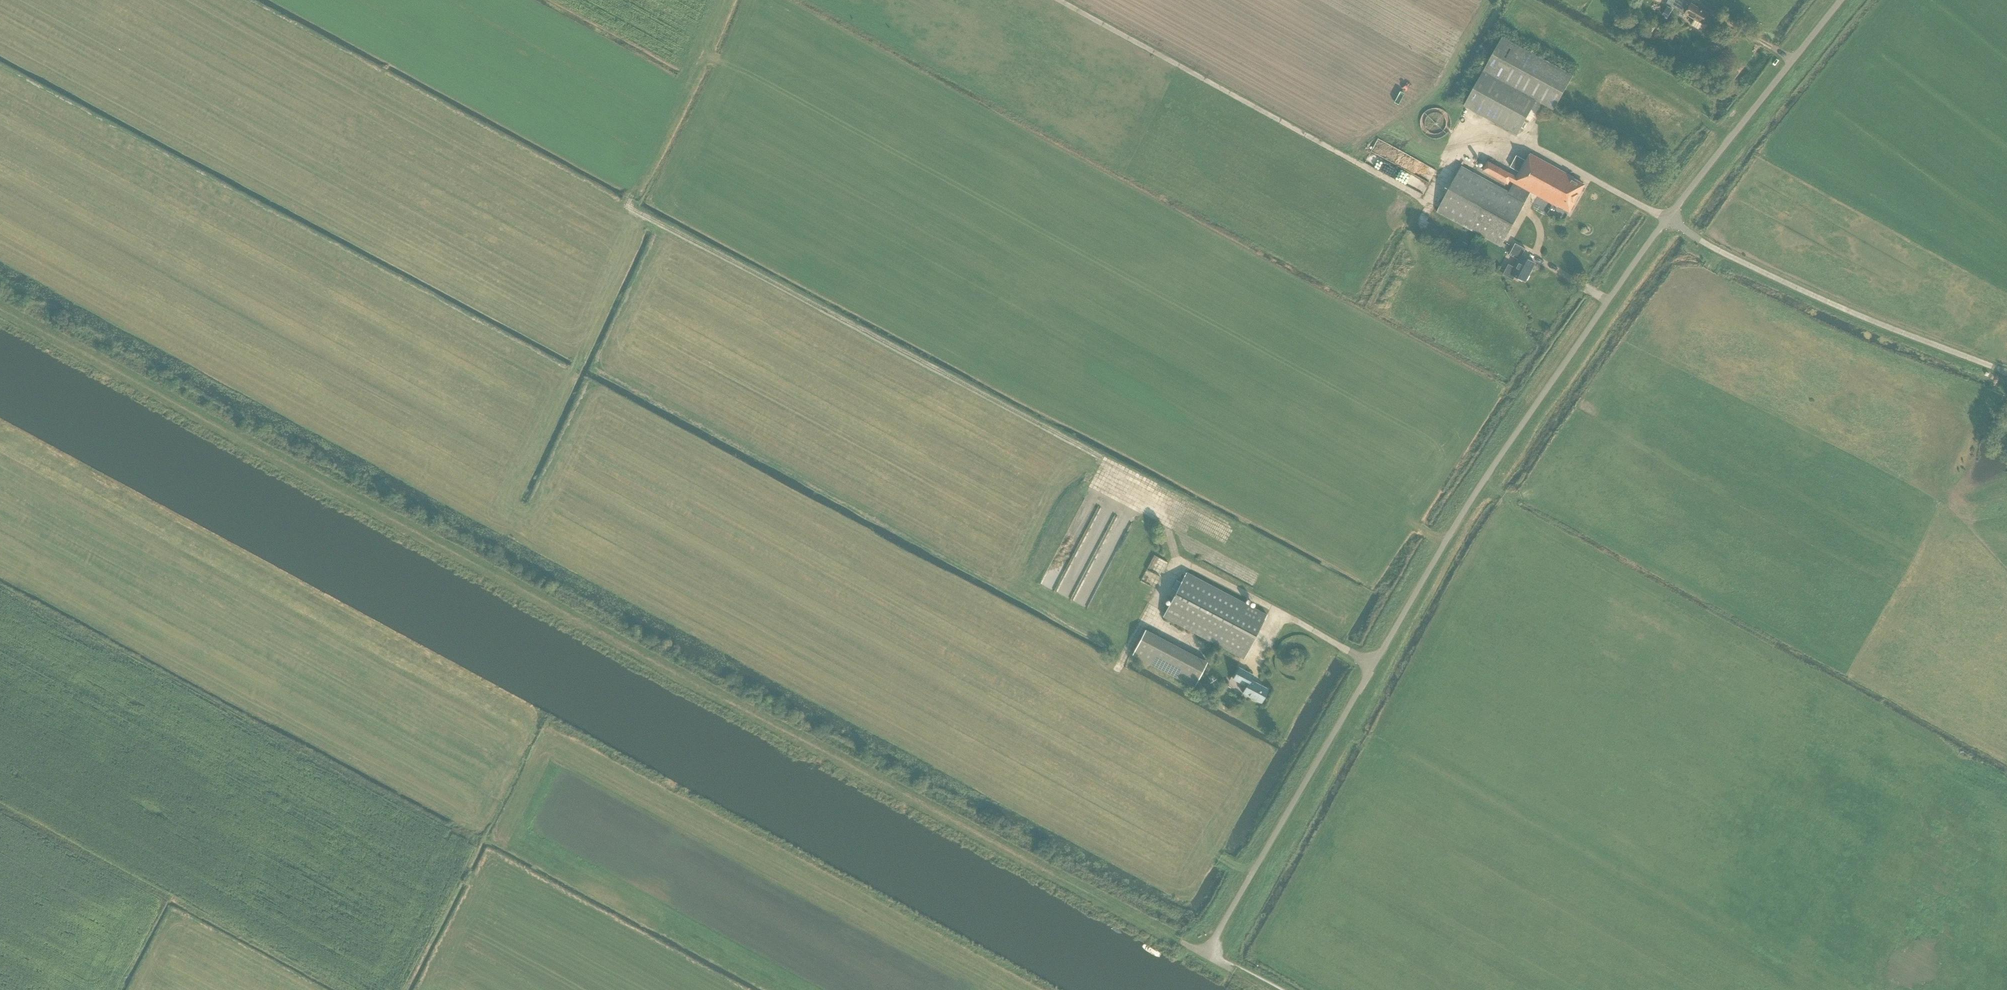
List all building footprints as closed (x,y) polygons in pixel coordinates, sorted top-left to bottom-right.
[(1708,14),(1691,4),(1684,0),(1674,0),(1671,6),(1702,24),(1708,14)] [(1501,37),(1483,72),(1536,100),(1555,110),(1573,75),(1501,37)] [(1518,135),(1536,100),(1483,72),(1465,106),(1518,135)] [(1366,160),(1422,187),(1426,179),(1370,152),(1366,160)] [(1574,178),(1530,154),(1527,161),(1517,155),(1511,167),(1516,170),(1516,172),(1513,174),(1488,161),(1483,170),(1508,183),(1510,180),(1514,182),(1509,191),(1462,166),(1437,212),(1501,246),(1530,192),(1558,207),(1559,205),(1569,211),(1584,185),(1573,179),(1574,178)] [(1525,281),(1535,263),(1522,256),(1525,249),(1516,244),(1510,255),(1519,260),(1512,274),(1525,281)] [(1582,288),(1599,297),(1602,291),(1585,283),(1582,288)] [(1127,473),(1123,485),(1133,488),(1137,477),(1127,473)] [(1163,506),(1167,492),(1154,488),(1149,502),(1163,506)] [(1069,553),(1056,547),(1049,562),(1062,568),(1069,553)] [(1160,571),(1163,565),(1159,563),(1161,556),(1152,553),(1147,566),(1160,571)] [(1052,586),(1057,579),(1055,577),(1059,571),(1049,565),(1040,578),(1052,586)] [(1237,577),(1253,584),(1258,574),(1242,567),(1237,577)] [(1267,615),(1186,572),(1163,617),(1244,659),(1267,615)] [(1208,662),(1145,629),(1132,655),(1194,688),(1208,662)] [(1189,641),(1199,645),(1202,639),(1192,635),(1189,641)] [(1253,675),(1239,668),(1233,679),(1246,686),(1243,693),(1261,703),(1268,689),(1251,680),(1253,675)]
